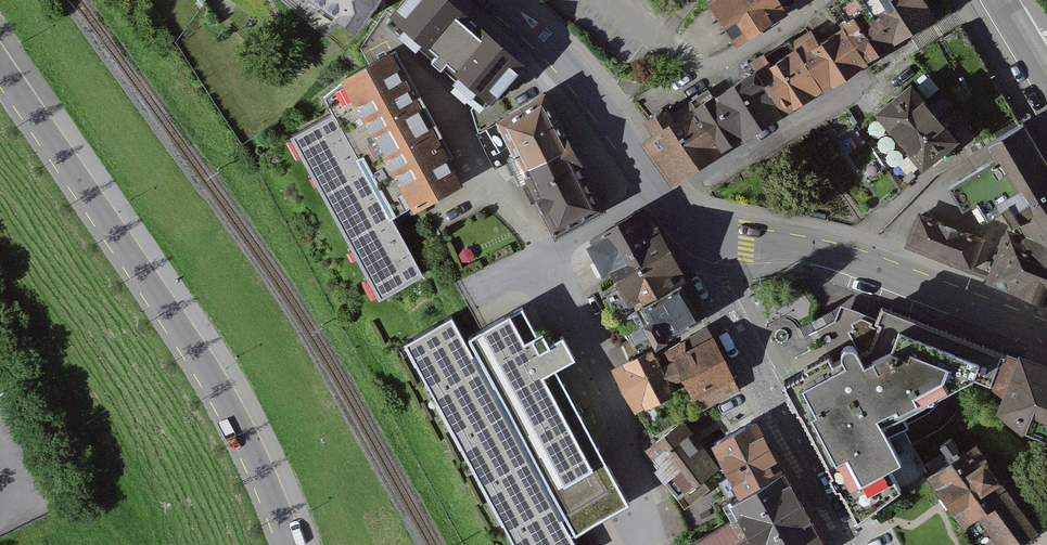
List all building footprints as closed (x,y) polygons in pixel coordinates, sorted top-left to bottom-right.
[(340,12),(339,14),(357,26),(374,0),(323,0),(340,12)] [(391,13),(437,53),(432,60),(440,67),(446,61),(483,94),(489,87),(498,95),(523,66),(448,0),(403,0),(391,13)] [(712,2),(738,43),(784,14),(774,0),(716,0),(712,2)] [(784,118),(934,20),(920,0),(852,0),(841,7),(853,26),(819,48),(813,38),(755,75),(784,118)] [(324,96),(332,112),(295,133),(383,295),(422,274),(392,217),(414,205),(415,207),(458,183),(447,161),(453,157),(396,50),(345,78),(345,80),(324,96)] [(654,143),(650,145),(677,185),(682,186),(784,118),(755,75),(684,120),(677,108),(655,121),(665,135),(654,143)] [(910,90),(878,116),(922,169),(953,143),(910,90)] [(544,97),(477,131),(495,167),(517,156),(525,170),(570,147),(544,97)] [(1008,232),(990,278),(1046,300),(1046,160),(1023,123),(989,143),(997,157),(949,186),(962,209),(971,203),(982,220),(1003,207),(1008,215),(1014,212),(1027,234),(1022,237),(1008,232)] [(570,147),(525,170),(556,232),(601,210),(570,147)] [(640,266),(666,252),(644,213),(595,240),(597,244),(592,247),(598,258),(604,255),(611,269),(635,256),(640,266)] [(982,239),(919,215),(907,246),(970,270),(982,239)] [(642,294),(646,301),(681,280),(666,252),(640,266),(635,256),(611,269),(624,292),(611,301),(615,310),(642,294)] [(701,318),(681,284),(636,312),(634,308),(646,301),(642,294),(615,310),(608,313),(629,360),(701,318)] [(405,341),(516,544),(577,544),(562,517),(566,515),(575,531),(628,502),(556,368),(575,358),(562,335),(549,342),(542,330),(536,333),(522,307),(469,336),(477,350),(472,353),(452,316),(405,341)] [(841,355),(783,384),(856,520),(899,488),(902,492),(927,473),(893,409),(912,400),(905,386),(923,339),(881,323),(873,345),(878,354),(872,358),(873,361),(869,362),(865,364),(855,348),(851,345),(847,346),(842,349),(841,355)] [(706,326),(666,350),(672,362),(664,365),(673,382),(683,378),(698,410),(739,388),(722,357),(706,326)] [(653,355),(620,376),(623,389),(636,410),(667,392),(664,386),(673,382),(664,365),(659,366),(653,355)] [(1007,355),(995,384),(1009,395),(1004,408),(1024,424),(1046,433),(1046,370),(1007,355)] [(741,486),(779,467),(755,421),(714,442),(731,475),(723,479),(730,493),(742,487),(741,486)] [(681,423),(651,445),(661,458),(657,460),(668,474),(672,472),(684,489),(672,495),(690,531),(717,518),(711,505),(717,502),(705,474),(714,466),(681,423)] [(931,476),(963,522),(957,527),(969,544),(1014,544),(1046,522),(1020,484),(1008,492),(975,446),(961,455),(955,448),(957,446),(950,436),(940,443),(953,461),(951,462),(944,453),(926,465),(933,475),(931,476)] [(771,511),(796,496),(783,471),(781,472),(779,467),(741,486),(742,487),(744,492),(757,485),(771,511)] [(771,511),(757,485),(744,492),(731,499),(740,514),(686,544),(782,544),(788,542),(771,511)] [(796,496),(771,511),(788,542),(782,544),(825,544),(796,496)]
